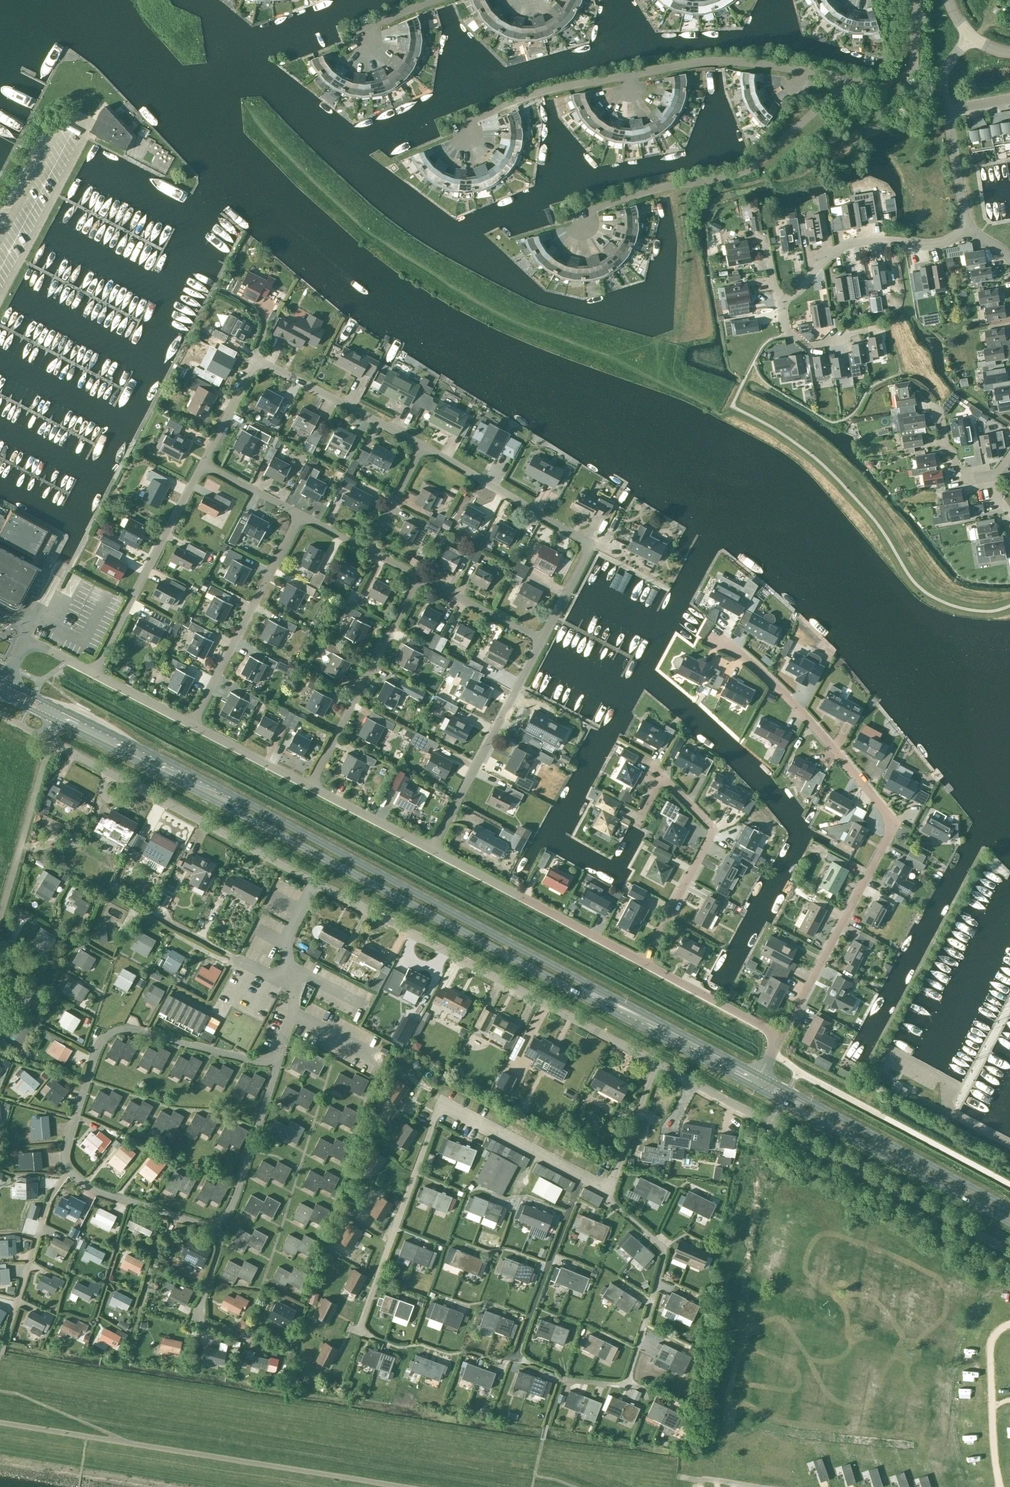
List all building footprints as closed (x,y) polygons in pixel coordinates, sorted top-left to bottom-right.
[(476,12),(489,5),(487,0),(488,0),(470,0),(472,4),(476,12)] [(578,11),(582,3),(583,0),(567,0),(565,4),(578,11)] [(685,0),(672,0),(668,8),(673,11),(683,13),(685,0)] [(697,0),(685,0),(683,13),(692,15),(698,14),(697,0)] [(709,0),(697,0),(698,14),(704,14),(713,11),(709,0)] [(724,0),(709,0),(713,11),(722,9),(727,5),(724,0)] [(838,0),(829,0),(828,1),(828,0),(820,0),(813,4),(817,12),(821,17),(838,0)] [(834,26),(841,13),(837,10),(843,5),(838,0),(821,17),(826,21),(834,26)] [(552,7),(569,24),(573,19),(578,11),(565,4),(562,8),(557,3),(552,7)] [(489,5),(476,12),(481,20),(486,25),(502,8),(497,4),(492,9),(489,5)] [(549,20),(557,33),(565,28),(569,24),(552,7),(548,12),(553,17),(549,20)] [(502,8),(486,25),(490,29),(498,33),(505,20),(501,18),(506,12),(502,8)] [(847,32),(854,10),(848,8),(846,15),(841,13),(834,26),(842,31),(847,32)] [(854,10),(847,32),(846,38),(850,39),(851,33),(853,34),(863,34),(863,19),(858,19),(860,12),(854,10)] [(868,19),(863,19),(863,34),(872,34),(878,33),(873,10),(866,12),(868,19)] [(505,20),(498,33),(506,38),(512,40),(518,17),(512,15),(510,23),(505,20)] [(536,17),(543,39),(549,38),(557,33),(549,20),(545,22),(543,15),(536,17)] [(407,28),(407,33),(422,31),(421,21),(419,16),(397,24),(400,31),(407,28)] [(518,17),(512,40),(518,41),(527,41),(527,26),(522,26),(524,19),(518,17)] [(527,26),(527,41),(537,41),(543,39),(536,17),(530,19),(532,26),(527,26)] [(422,31),(407,33),(408,38),(401,37),(400,43),(423,46),(424,40),(422,31)] [(423,46),(400,43),(399,49),(406,50),(404,55),(418,61),(422,52),(423,46)] [(318,74),(330,64),(326,60),(333,58),(331,51),(309,60),(312,66),(318,74)] [(418,61),(404,55),(402,60),(396,55),(393,60),(411,74),(415,70),(418,61)] [(411,74),(393,60),(389,65),(395,70),(390,73),(399,85),(407,79),(411,74)] [(328,85),(342,66),(337,63),(333,68),(330,64),(318,74),(323,81),(328,85)] [(342,92),(347,78),(343,76),(347,70),(342,66),(328,85),(333,89),(342,92)] [(399,85),(390,73),(386,76),(384,69),(378,71),(387,93),(392,91),(399,85)] [(387,93),(378,71),(372,74),(375,81),(370,81),(372,96),(381,95),(387,93)] [(739,78),(741,87),(756,85),(756,80),(762,81),(763,75),(740,72),(739,78)] [(347,78),(342,92),(340,95),(343,96),(344,93),(350,96),(356,97),(359,74),(353,73),(352,80),(347,78)] [(672,88),(687,89),(688,80),(687,73),(664,78),(665,84),(672,83),(672,88)] [(372,96),(370,81),(365,82),(366,75),(359,74),(356,97),(362,97),(372,96)] [(742,97),(744,102),(766,93),(763,87),(757,90),(756,85),(741,87),(742,97)] [(686,98),(687,89),(672,88),(672,93),(664,90),(662,96),(684,104),(686,98)] [(572,101),(576,109),(589,103),(587,98),(594,97),(593,90),(570,95),(572,101)] [(747,108),(752,115),(765,106),(762,102),(768,99),(766,93),(744,102),(747,108)] [(682,110),(684,104),(662,96),(660,102),(667,105),(664,109),(677,118),(682,110)] [(580,118),(584,122),(601,108),(597,103),(591,108),(589,103),(576,109),(580,118)] [(765,106),(752,115),(758,123),(763,127),(777,108),(772,104),(767,110),(765,106)] [(131,135),(106,108),(105,107),(104,107),(103,107),(102,108),(90,131),(89,131),(89,132),(126,151),(126,150),(125,150),(131,138),(132,138),(132,137),(132,136),(131,136),(131,135)] [(587,127),(595,132),(604,120),(600,117),(605,112),(601,108),(584,122),(587,127)] [(677,118),(664,109),(661,113),(657,108),(652,112),(667,129),(671,125),(675,120),(678,122),(680,119),(677,118)] [(508,127),(523,125),(521,116),(519,110),(498,119),(500,125),(507,122),(508,127)] [(669,132),(667,129),(652,112),(647,116),(652,122),(647,124),(654,137),(662,133),(664,131),(667,134),(669,132)] [(605,143),(607,144),(616,118),(610,116),(608,123),(604,120),(595,132),(603,138),(607,139),(605,143)] [(614,142),(624,143),(625,128),(620,127),(623,120),(616,118),(607,144),(608,144),(610,140),(614,142)] [(645,141),(654,137),(647,124),(642,126),(641,118),(635,120),(640,147),(641,147),(641,148),(645,147),(644,142),(645,141)] [(638,147),(640,147),(635,120),(629,121),(630,128),(625,128),(624,143),(633,143),(637,143),(638,147)] [(1009,143),(1009,122),(1001,123),(1005,144),(1009,143)] [(990,125),(990,128),(991,128),(994,146),(1005,144),(1001,123),(990,125)] [(500,138),(523,141),(524,135),(523,125),(508,127),(509,132),(501,131),(500,138)] [(991,128),(990,128),(980,129),(983,150),(995,148),(994,146),(991,128)] [(972,152),(983,150),(980,129),(969,131),(972,152)] [(505,150),(519,155),(523,147),(523,144),(527,145),(527,141),(523,141),(500,138),(500,144),(507,145),(505,150)] [(413,162),(419,169),(430,160),(427,156),(434,153),(432,147),(410,156),(413,162)] [(493,155),(512,169),(516,164),(519,155),(505,150),(503,154),(497,150),(493,155)] [(492,168),(501,179),(508,173),(512,169),(493,155),(490,160),(496,164),(492,168)] [(430,160),(419,169),(424,177),(429,180),(443,162),(438,158),(434,164),(430,160)] [(443,162),(429,180),(434,184),(443,188),(448,174),(444,172),(448,166),(443,162)] [(479,166),(489,191),(492,190),(490,187),(493,185),(501,179),(492,168),(488,171),(485,164),(479,166)] [(473,191),(482,190),(485,189),(487,192),(489,191),(479,166),(473,169),(476,176),(471,176),(473,191)] [(453,176),(448,174),(443,188),(452,191),(458,192),(460,169),(454,168),(453,176)] [(460,169),(458,192),(464,193),(471,192),(471,196),(474,195),(473,191),(471,176),(466,177),(467,170),(460,169)] [(825,203),(824,194),(817,196),(818,204),(825,203)] [(870,194),(850,197),(851,203),(855,228),(861,227),(860,225),(866,224),(866,222),(874,220),(870,194)] [(839,215),(831,216),(834,232),(851,228),(851,229),(855,228),(851,203),(840,205),(842,214),(839,215)] [(624,221),(639,220),(639,211),(637,205),(615,211),(617,218),(624,216),(624,221)] [(816,214),(816,218),(805,220),(807,229),(804,230),(805,235),(808,234),(809,242),(816,241),(816,243),(821,243),(820,238),(827,237),(823,213),(816,214)] [(752,231),(759,230),(757,216),(750,218),(752,231)] [(788,219),(789,226),(778,228),(782,253),(787,252),(787,250),(793,249),(793,247),(794,247),(794,245),(801,243),(797,218),(788,219)] [(616,230),(638,235),(640,229),(639,220),(624,221),(624,226),(617,224),(616,230)] [(619,243),(633,250),(637,241),(638,235),(616,230),(614,236),(622,238),(619,243)] [(531,253),(544,245),(541,241),(548,239),(546,232),(524,239),(526,245),(530,251),(527,253),(529,256),(531,254),(531,253)] [(726,255),(751,251),(750,246),(748,247),(746,240),(739,242),(738,239),(733,240),(733,242),(724,244),(726,255)] [(607,247),(624,262),(628,258),(633,250),(619,243),(617,247),(611,242),(607,247)] [(964,254),(966,265),(979,263),(980,269),(985,268),(984,262),(987,262),(985,250),(973,252),(972,243),(970,243),(970,242),(967,242),(966,244),(959,245),(958,247),(947,249),(948,257),(964,254)] [(547,249),(544,245),(531,253),(531,254),(536,261),(541,265),(556,248),(552,244),(547,249)] [(604,259),(612,272),(620,267),(624,262),(607,247),(603,251),(608,256),(604,259)] [(556,248),(541,265),(538,268),(541,270),(543,267),(545,269),(553,274),(560,261),(556,258),(561,253),(556,248)] [(751,256),(751,251),(726,255),(728,266),(737,265),(738,267),(743,267),(742,264),(750,262),(749,256),(751,256)] [(591,256),(598,279),(604,277),(612,272),(604,259),(600,262),(597,255),(591,256)] [(568,280),(573,257),(567,256),(565,263),(560,261),(553,274),(561,278),(565,279),(565,283),(567,283),(568,280)] [(582,266),(583,281),(592,280),(598,279),(591,256),(585,258),(587,265),(582,266)] [(579,259),(573,257),(568,280),(573,281),(583,281),(582,266),(577,266),(579,259)] [(936,263),(931,264),(935,288),(936,293),(947,291),(946,286),(945,277),(947,277),(947,271),(944,272),(943,264),(936,265),(936,263)] [(979,263),(966,265),(967,265),(969,283),(974,282),(975,287),(982,286),(982,281),(994,279),(992,267),(985,268),(980,269),(979,263)] [(876,264),(871,265),(875,289),(886,287),(885,278),(887,278),(886,272),(884,273),(882,265),(876,266),(876,264)] [(921,271),(913,272),(916,292),(935,288),(931,264),(926,264),(927,267),(920,268),(921,271)] [(266,281),(248,272),(236,294),(255,303),(259,294),(265,298),(275,279),(268,276),(266,281)] [(838,301),(849,299),(845,274),(840,275),(840,278),(834,279),(835,286),(832,287),(833,292),(836,292),(838,301)] [(845,274),(849,299),(860,297),(858,288),(861,287),(860,282),(857,283),(856,275),(850,276),(849,274),(845,274)] [(733,286),(724,287),(717,288),(719,299),(726,298),(751,294),(750,289),(748,290),(746,283),(739,285),(738,282),(733,283),(733,286)] [(978,292),(980,303),(993,301),(994,308),(999,306),(998,301),(1001,300),(999,288),(978,292)] [(967,296),(966,289),(957,291),(958,297),(967,296)] [(751,294),(726,298),(728,309),(737,308),(738,311),(743,310),(742,307),(750,306),(749,299),(751,299),(751,294)] [(993,301),(980,303),(980,304),(981,310),(985,310),(987,321),(1007,317),(1005,305),(999,306),(994,308),(993,301)] [(815,303),(810,303),(814,328),(831,325),(829,310),(823,311),(821,304),(815,305),(815,303)] [(937,314),(930,315),(932,323),(939,322),(937,314)] [(315,346),(323,330),(318,327),(321,322),(309,315),(307,321),(299,317),(295,325),(282,318),(274,334),(300,347),(304,340),(315,346)] [(232,316),(224,330),(244,341),(252,326),(232,316)] [(736,335),(760,331),(760,325),(757,326),(756,319),(748,321),(748,318),(743,319),(743,322),(734,323),(736,335)] [(838,318),(831,319),(832,328),(839,327),(838,318)] [(809,331),(807,322),(798,324),(800,333),(809,331)] [(995,341),(1000,341),(1007,340),(1005,328),(984,331),(986,343),(990,343),(991,348),(996,348),(995,341)] [(224,342),(228,336),(215,329),(212,335),(224,342)] [(870,349),(864,350),(866,362),(872,361),(872,358),(883,356),(880,335),(868,337),(869,344),(870,349)] [(979,368),(988,366),(996,365),(995,360),(1006,358),(1004,346),(1001,347),(1000,341),(995,341),(996,348),(991,348),(983,349),(985,361),(978,362),(979,368)] [(852,352),(848,353),(852,379),(861,378),(858,364),(866,363),(866,362),(864,350),(870,349),(869,344),(863,345),(863,342),(851,344),(852,352)] [(221,352),(217,350),(207,369),(225,378),(235,359),(231,357),(234,352),(224,346),(221,352)] [(361,357),(344,348),(337,363),(354,372),(353,374),(360,377),(363,372),(371,376),(378,362),(363,354),(361,357)] [(789,358),(773,361),(775,372),(791,370),(793,381),(804,379),(805,384),(812,383),(808,358),(801,359),(800,353),(800,354),(789,356),(789,355),(788,355),(789,358)] [(824,355),(824,354),(813,356),(816,377),(827,375),(828,378),(834,377),(832,365),(826,366),(824,355)] [(831,354),(824,355),(826,366),(832,365),(834,377),(834,378),(846,376),(843,355),(831,357),(831,354)] [(988,366),(989,371),(987,371),(989,383),(996,382),(1002,381),(1003,387),(1009,386),(1009,379),(1008,368),(1005,368),(1004,363),(996,365),(988,366)] [(176,374),(183,378),(187,370),(180,366),(176,374)] [(204,379),(207,373),(195,367),(192,372),(204,379)] [(378,372),(374,381),(382,385),(379,390),(408,405),(411,401),(422,407),(426,400),(428,396),(417,390),(418,386),(389,371),(386,376),(378,372)] [(204,418),(215,396),(206,391),(209,384),(192,376),(186,387),(197,392),(188,409),(204,418)] [(898,414),(912,411),(916,411),(915,404),(917,404),(915,392),(913,392),(911,381),(896,384),(898,395),(895,396),(898,414)] [(1003,387),(1002,381),(996,382),(997,388),(994,388),(996,400),(1008,398),(1008,401),(1008,402),(1008,405),(1009,405),(1009,386),(1003,387)] [(283,398),(266,388),(262,396),(261,395),(257,402),(253,400),(249,407),(259,412),(262,407),(274,414),(270,422),(277,426),(283,413),(277,410),(283,398)] [(955,403),(949,398),(943,406),(945,417),(955,403)] [(426,400),(422,407),(434,413),(430,421),(457,435),(467,416),(439,402),(437,406),(426,400)] [(292,424),(291,426),(299,431),(300,428),(310,433),(302,449),(312,454),(323,433),(320,432),(313,429),(320,417),(302,407),(298,415),(297,414),(292,424)] [(982,412),(977,409),(973,414),(978,417),(982,412)] [(912,411),(898,414),(900,431),(903,436),(915,434),(914,428),(925,426),(925,427),(926,426),(924,415),(913,416),(912,411)] [(182,426),(169,419),(162,415),(159,421),(166,425),(173,429),(166,443),(164,442),(159,451),(179,461),(183,452),(185,453),(192,441),(178,434),(182,426)] [(957,417),(950,419),(953,438),(960,437),(962,444),(967,443),(966,441),(973,440),(972,436),(975,436),(973,427),(970,427),(969,418),(957,420),(957,417)] [(481,424),(481,423),(474,437),(475,436),(483,441),(479,448),(492,455),(496,448),(512,456),(519,443),(503,434),(503,433),(491,427),(490,429),(481,424)] [(347,452),(356,436),(338,426),(334,434),(333,433),(329,443),(347,452)] [(903,436),(902,436),(904,448),(905,453),(915,451),(914,446),(925,445),(923,433),(926,433),(925,427),(925,426),(914,428),(915,434),(903,436)] [(267,443),(271,436),(258,429),(255,436),(243,430),(234,447),(241,451),(240,452),(250,457),(259,439),(267,443)] [(994,433),(983,435),(984,444),(982,445),(983,450),(985,450),(987,458),(993,456),(993,459),(999,458),(997,449),(1005,447),(1003,438),(995,440),(994,433)] [(283,440),(275,437),(271,445),(278,449),(283,440)] [(386,470),(395,454),(375,444),(367,460),(386,470)] [(286,476),(291,467),(273,457),(277,449),(270,446),(263,458),(270,462),(264,473),(281,483),(285,475),(286,476)] [(915,457),(917,468),(930,466),(931,472),(936,471),(935,465),(938,465),(936,453),(925,455),(924,450),(915,451),(916,456),(915,457)] [(562,470),(547,462),(534,455),(526,470),(533,474),(532,477),(544,483),(544,481),(554,487),(562,470)] [(318,459),(311,456),(307,463),(314,466),(318,459)] [(346,472),(352,475),(358,463),(352,460),(346,472)] [(319,471),(313,468),(306,464),(300,477),(306,481),(300,492),(318,502),(322,494),(323,495),(327,486),(315,479),(319,471)] [(930,466),(917,468),(919,475),(922,474),(924,485),(945,482),(943,470),(936,471),(931,472),(930,466)] [(158,507),(168,487),(163,485),(166,479),(150,470),(146,478),(152,481),(143,499),(158,507)] [(358,479),(352,475),(346,472),(343,478),(355,485),(358,479)] [(364,513),(372,497),(352,487),(344,503),(364,513)] [(429,511),(437,496),(422,488),(414,503),(429,511)] [(962,489),(942,493),(944,504),(956,502),(957,508),(969,506),(968,500),(964,500),(962,489)] [(599,516),(606,503),(599,500),(597,503),(579,493),(580,493),(579,493),(572,507),(591,517),(593,513),(599,516)] [(225,512),(231,501),(216,494),(213,500),(204,495),(198,508),(215,517),(219,509),(225,512)] [(944,504),(939,505),(942,523),(971,518),(969,506),(957,508),(956,502),(944,504)] [(476,528),(483,513),(468,505),(461,520),(476,528)] [(12,607),(14,608),(15,608),(16,608),(17,608),(18,608),(19,607),(20,606),(21,606),(21,605),(40,570),(41,570),(42,569),(40,568),(52,547),(58,536),(48,531),(12,512),(5,523),(2,521),(4,518),(0,515),(0,601),(12,607)] [(238,522),(228,541),(235,545),(243,531),(261,540),(266,531),(265,530),(268,523),(251,514),(245,525),(238,522)] [(430,515),(427,521),(440,528),(443,522),(430,515)] [(977,527),(974,528),(976,539),(979,539),(991,537),(993,543),(1004,541),(1003,534),(999,535),(997,524),(995,524),(994,518),(976,521),(977,527)] [(147,528),(129,519),(119,538),(105,531),(101,540),(118,549),(123,540),(136,547),(147,528)] [(412,544),(420,529),(405,521),(397,536),(412,544)] [(440,528),(427,521),(424,527),(437,534),(440,528)] [(478,547),(483,550),(486,543),(490,545),(494,537),(508,545),(516,530),(501,522),(499,526),(495,524),(489,537),(484,535),(478,547)] [(656,562),(664,545),(647,536),(650,530),(640,525),(637,531),(635,530),(627,548),(656,562)] [(477,531),(471,543),(478,547),(484,535),(477,531)] [(980,544),(976,545),(978,557),(989,555),(990,561),(1005,559),(1004,553),(1006,552),(1005,541),(1004,540),(1004,541),(993,543),(991,537),(979,539),(980,544)] [(122,553),(114,549),(101,542),(95,553),(106,559),(100,570),(120,580),(127,565),(119,560),(122,553)] [(478,547),(471,543),(464,556),(471,560),(478,547)] [(200,564),(206,553),(188,544),(184,551),(177,547),(168,565),(175,568),(178,563),(188,568),(193,560),(200,564)] [(315,573),(326,553),(309,544),(299,564),(315,573)] [(462,553),(447,546),(438,564),(452,572),(462,553)] [(550,574),(561,555),(543,546),(533,565),(550,574)] [(476,563),(483,550),(478,547),(471,560),(476,563)] [(241,586),(251,568),(239,562),(242,556),(229,549),(226,556),(234,560),(224,578),(234,583),(234,582),(241,586)] [(518,561),(515,567),(526,573),(529,567),(523,564),(526,559),(521,556),(519,562),(518,561)] [(358,570),(343,562),(335,578),(350,586),(358,570)] [(485,589),(493,574),(478,567),(470,581),(485,589)] [(526,573),(515,567),(512,573),(509,578),(519,583),(522,578),(523,579),(526,573)] [(319,588),(325,575),(319,572),(313,585),(319,588)] [(383,602),(391,587),(376,579),(368,594),(383,602)] [(160,581),(153,594),(176,606),(185,587),(174,581),(171,587),(160,581)] [(739,615),(745,602),(739,599),(741,595),(716,581),(709,596),(720,602),(719,604),(739,615)] [(319,593),(315,591),(316,589),(303,583),(300,589),(288,583),(279,601),(286,604),(285,605),(295,610),(304,592),(312,596),(316,598),(319,593)] [(531,612),(541,592),(524,583),(513,602),(531,612)] [(222,622),(232,605),(220,598),(223,592),(210,585),(207,592),(215,596),(205,615),(215,619),(222,622)] [(351,605),(358,592),(352,589),(345,602),(351,605)] [(753,592),(748,589),(744,597),(749,600),(753,592)] [(364,595),(358,592),(351,605),(357,608),(364,595)] [(757,600),(752,598),(747,606),(752,609),(757,600)] [(353,640),(360,643),(369,626),(358,620),(361,613),(348,606),(345,613),(353,618),(343,636),(352,641),(353,640)] [(433,629),(441,614),(426,606),(418,621),(433,629)] [(752,613),(745,609),(738,622),(745,626),(744,628),(772,644),(772,643),(776,645),(779,639),(778,638),(780,635),(777,633),(780,628),(773,624),(775,619),(774,615),(769,613),(765,614),(762,618),(752,613)] [(204,628),(191,622),(190,621),(192,618),(187,615),(182,625),(188,628),(188,629),(196,633),(187,651),(196,656),(196,655),(204,659),(213,641),(201,635),(204,628)] [(146,622),(140,619),(133,631),(140,635),(138,637),(146,641),(147,638),(157,644),(161,636),(166,638),(172,627),(149,616),(146,622)] [(293,633),(297,626),(284,619),(281,626),(269,619),(260,637),(267,641),(267,642),(276,647),(285,628),(293,633)] [(467,646),(475,631),(459,623),(452,638),(467,646)] [(435,649),(442,636),(435,633),(429,646),(435,649)] [(447,639),(442,636),(435,649),(440,652),(447,639)] [(501,669),(511,649),(494,640),(483,660),(501,669)] [(341,680),(351,662),(339,656),(342,650),(329,643),(326,650),(334,654),(324,672),(334,677),(334,676),(341,680)] [(405,644),(396,662),(403,666),(402,667),(412,672),(422,653),(436,660),(439,654),(433,651),(420,644),(417,650),(405,644)] [(805,657),(794,652),(785,669),(802,677),(800,681),(806,685),(808,681),(813,683),(815,684),(824,666),(818,663),(820,659),(819,658),(817,656),(816,655),(815,654),(814,654),(813,653),(811,653),(809,653),(808,652),(805,657)] [(274,669),(278,662),(265,655),(262,662),(250,656),(241,673),(248,677),(248,678),(257,683),(266,665),(274,669)] [(287,657),(289,665),(295,663),(293,656),(287,657)] [(685,656),(683,659),(680,657),(676,658),(673,663),(675,667),(678,669),(677,671),(701,684),(709,669),(708,668),(710,665),(704,662),(702,665),(685,656)] [(177,669),(168,687),(177,692),(177,691),(185,695),(194,677),(182,671),(186,665),(173,658),(169,664),(177,669)] [(455,659),(448,673),(455,677),(456,677),(457,675),(462,678),(459,683),(466,687),(462,695),(468,699),(467,701),(474,705),(475,702),(483,707),(489,696),(488,695),(491,689),(484,685),(483,686),(475,681),(479,674),(483,676),(484,675),(455,659)] [(467,665),(479,672),(482,666),(470,659),(467,665)] [(289,667),(284,664),(280,672),(285,675),(289,667)] [(720,671),(714,668),(707,683),(712,685),(713,685),(718,674),(720,671)] [(718,674),(713,685),(718,688),(724,678),(718,674)] [(745,706),(752,691),(735,682),(736,680),(730,677),(721,694),(745,706)] [(323,716),(332,698),(320,692),(323,686),(311,679),(307,686),(315,690),(305,709),(315,713),(315,712),(323,716)] [(401,680),(398,687),(386,681),(377,699),(384,702),(384,703),(393,708),(402,690),(418,697),(421,690),(401,680)] [(842,688),(841,691),(831,685),(829,691),(820,707),(844,721),(845,719),(853,724),(862,709),(853,704),(844,699),(849,691),(842,688)] [(222,710),(219,715),(236,724),(238,719),(247,701),(255,705),(259,698),(246,692),(243,698),(231,692),(222,710)] [(438,714),(442,707),(455,713),(458,707),(437,696),(430,710),(438,714)] [(288,727),(295,714),(288,711),(282,723),(288,727)] [(535,711),(525,730),(532,734),(527,742),(540,749),(540,748),(551,754),(556,746),(557,746),(565,730),(546,719),(547,717),(535,711)] [(300,717),(295,714),(288,727),(293,730),(300,717)] [(278,723),(263,715),(255,732),(270,739),(278,723)] [(463,742),(471,726),(452,715),(443,732),(447,734),(444,739),(454,744),(457,739),(463,742)] [(398,732),(401,727),(382,717),(379,723),(367,717),(358,735),(365,739),(365,740),(374,745),(378,737),(383,726),(391,730),(392,729),(398,732)] [(785,730),(761,718),(754,732),(777,744),(769,760),(777,765),(784,750),(782,749),(790,735),(784,732),(785,730)] [(666,746),(675,730),(666,725),(663,731),(644,721),(635,737),(656,749),(660,743),(666,746)] [(860,732),(853,745),(874,756),(879,759),(876,765),(884,769),(892,753),(885,749),(887,746),(871,738),(875,731),(864,725),(860,732)] [(414,733),(408,730),(404,737),(410,740),(414,733)] [(436,749),(439,743),(416,731),(410,744),(426,752),(429,746),(436,749)] [(311,740),(296,733),(287,749),(303,757),(311,740)] [(684,740),(677,737),(668,756),(675,759),(684,740)] [(516,747),(505,768),(519,775),(515,783),(528,790),(533,781),(525,776),(535,757),(516,747)] [(705,774),(712,760),(706,757),(705,759),(682,747),(674,762),(697,775),(699,771),(705,774)] [(627,758),(616,778),(632,786),(641,771),(632,766),(637,756),(623,748),(620,755),(627,758)] [(550,765),(554,758),(540,751),(536,758),(550,765)] [(444,778),(453,762),(433,752),(425,768),(444,778)] [(372,767),(376,760),(363,753),(360,760),(348,754),(339,771),(346,775),(346,776),(355,781),(365,763),(372,767)] [(571,758),(562,754),(559,760),(567,764),(571,758)] [(813,782),(819,771),(813,768),(814,766),(795,756),(788,770),(807,779),(800,792),(809,796),(815,783),(813,782)] [(908,798),(916,783),(893,770),(897,762),(892,759),(882,777),(888,780),(884,787),(890,790),(891,789),(908,798)] [(420,787),(417,793),(406,787),(411,778),(404,774),(405,773),(397,769),(389,786),(399,791),(394,802),(412,811),(414,807),(417,808),(418,807),(422,809),(431,793),(420,787)] [(741,791),(740,793),(722,784),(725,777),(718,774),(711,786),(718,789),(714,796),(734,807),(735,805),(740,808),(747,795),(741,791)] [(82,795),(63,784),(61,789),(53,785),(47,794),(56,799),(56,798),(75,808),(78,804),(82,806),(87,798),(82,795)] [(518,805),(523,794),(512,788),(508,794),(495,787),(487,802),(505,811),(511,801),(518,805)] [(629,793),(622,789),(617,798),(623,802),(629,793)] [(852,814),(855,808),(849,805),(851,801),(832,791),(825,804),(843,814),(839,820),(840,823),(848,821),(849,819),(852,814)] [(621,804),(616,801),(602,793),(594,807),(602,811),(593,826),(609,835),(618,819),(614,817),(621,804)] [(660,813),(667,817),(667,819),(667,820),(667,822),(668,824),(670,826),(667,832),(663,838),(679,846),(688,830),(673,823),(678,814),(676,813),(678,808),(667,801),(660,813)] [(933,813),(938,805),(933,802),(929,811),(933,813)] [(50,806),(40,803),(37,812),(47,815),(50,806)] [(136,823),(112,810),(108,816),(104,814),(99,823),(94,831),(124,847),(136,823)] [(933,816),(930,815),(921,830),(931,836),(932,834),(945,841),(947,838),(957,837),(957,823),(946,823),(947,820),(935,813),(933,816)] [(866,822),(852,814),(849,819),(854,822),(844,841),(857,848),(867,829),(864,827),(866,822)] [(631,821),(622,816),(619,822),(628,827),(631,821)] [(837,824),(836,819),(829,820),(830,822),(819,824),(820,827),(837,824)] [(500,856),(506,844),(492,836),(493,834),(477,825),(468,842),(484,851),(485,849),(500,856)] [(514,834),(526,840),(527,839),(531,831),(519,825),(515,832),(514,834)] [(762,851),(756,845),(762,833),(753,828),(753,829),(746,825),(736,842),(743,846),(738,856),(754,864),(761,868),(766,859),(759,855),(760,854),(762,851)] [(154,832),(148,843),(144,841),(145,838),(138,834),(131,848),(164,866),(176,844),(154,832)] [(520,852),(526,840),(514,834),(508,845),(520,852)] [(667,861),(670,855),(656,847),(653,853),(657,856),(646,875),(662,884),(671,868),(663,864),(665,860),(667,861)] [(911,848),(907,855),(922,862),(925,855),(911,848)] [(543,869),(550,854),(544,851),(537,865),(543,869)] [(835,893),(847,870),(843,868),(846,862),(828,852),(824,858),(832,863),(820,885),(819,884),(816,890),(829,897),(832,892),(835,893)] [(189,870),(195,874),(190,882),(205,891),(211,880),(207,879),(215,865),(197,855),(195,858),(189,855),(182,868),(188,871),(189,870)] [(925,865),(907,855),(903,863),(897,860),(884,882),(905,894),(911,883),(904,879),(912,866),(922,871),(925,865)] [(742,864),(728,857),(725,862),(724,861),(720,867),(716,873),(717,873),(713,881),(721,885),(720,886),(718,885),(715,891),(726,897),(730,891),(724,888),(725,887),(726,888),(736,869),(738,870),(742,864)] [(560,893),(570,876),(552,866),(543,884),(560,893)] [(41,884),(36,893),(48,901),(57,886),(61,880),(44,870),(37,881),(41,884)] [(253,904),(261,889),(237,877),(235,881),(228,878),(222,889),(229,893),(230,892),(253,904)] [(641,901),(646,891),(633,885),(628,894),(641,901)] [(605,913),(612,900),(606,896),(605,898),(586,888),(579,901),(599,912),(600,910),(605,913)] [(75,889),(71,895),(69,899),(73,902),(72,904),(77,907),(75,911),(83,915),(89,904),(80,900),(84,894),(75,889)] [(100,895),(95,892),(92,897),(97,900),(100,895)] [(171,897),(164,893),(158,904),(165,908),(171,897)] [(739,897),(732,893),(729,899),(736,903),(739,897)] [(883,893),(880,897),(879,897),(876,902),(874,901),(864,920),(877,928),(888,908),(890,910),(893,904),(895,900),(888,897),(883,893)] [(888,897),(895,900),(898,901),(900,898),(890,893),(888,897)] [(110,901),(105,895),(100,899),(105,905),(110,901)] [(627,898),(621,895),(618,902),(624,904),(627,898)] [(812,902),(811,902),(807,908),(809,909),(809,910),(804,907),(794,925),(800,927),(799,928),(813,935),(823,915),(826,910),(824,909),(823,908),(827,901),(816,895),(812,902)] [(719,910),(723,904),(709,896),(706,902),(705,901),(694,921),(707,928),(717,909),(719,910)] [(642,919),(648,909),(630,900),(618,924),(635,933),(643,920),(642,919)] [(323,927),(321,925),(317,925),(314,927),(312,931),(313,934),(314,937),(318,939),(319,936),(340,947),(346,935),(325,924),(323,927)] [(47,952),(55,939),(45,934),(47,931),(41,928),(40,931),(43,933),(35,945),(47,952)] [(134,942),(130,949),(146,957),(155,941),(142,934),(139,933),(134,942)] [(773,959),(769,966),(787,975),(790,968),(793,970),(796,964),(789,961),(796,949),(770,935),(761,953),(773,959)] [(696,965),(705,948),(683,936),(674,953),(691,962),(685,972),(690,974),(692,971),(696,973),(699,968),(695,966),(696,965)] [(869,949),(872,943),(858,936),(855,941),(854,940),(843,959),(849,963),(846,969),(854,973),(858,966),(857,966),(867,947),(869,949)] [(379,968),(386,956),(364,944),(358,956),(355,955),(351,963),(355,964),(355,963),(361,966),(364,960),(379,968)] [(318,958),(321,951),(310,945),(306,952),(318,958)] [(342,964),(348,952),(342,948),(335,961),(342,964)] [(172,950),(163,965),(175,972),(184,957),(172,950)] [(83,951),(76,964),(87,971),(95,958),(83,951)] [(202,966),(195,979),(211,987),(220,971),(212,966),(210,971),(202,966)] [(787,975),(769,966),(760,983),(765,986),(758,1000),(775,1010),(788,986),(783,983),(787,975)] [(189,967),(180,983),(185,986),(194,971),(189,967)] [(393,968),(383,989),(398,997),(403,987),(420,996),(420,995),(423,997),(427,988),(425,987),(429,979),(408,968),(405,974),(393,968)] [(122,969),(114,984),(127,991),(135,976),(122,969)] [(758,979),(761,973),(755,970),(752,976),(758,979)] [(151,971),(149,975),(160,981),(162,977),(151,971)] [(377,992),(386,975),(380,972),(374,983),(371,981),(368,987),(377,992)] [(849,989),(852,983),(839,976),(836,982),(834,981),(823,1001),(837,1008),(837,1007),(847,1012),(854,998),(844,993),(847,988),(849,989)] [(146,981),(141,979),(137,986),(143,988),(146,981)] [(81,1002),(88,989),(77,983),(69,995),(81,1002)] [(151,985),(143,1000),(155,1007),(164,992),(151,985)] [(463,1015),(470,1001),(448,989),(446,993),(440,990),(433,1002),(440,1006),(441,1003),(463,1015)] [(30,1012),(40,996),(36,993),(34,997),(26,992),(21,1000),(22,1000),(18,1005),(24,1008),(23,1008),(30,1012)] [(160,1011),(167,1015),(175,998),(169,995),(160,1011)] [(167,1015),(173,1018),(182,1002),(175,998),(167,1015)] [(750,1003),(744,1000),(741,1006),(746,1009),(750,1003)] [(173,1018),(180,1022),(189,1005),(182,1002),(173,1018)] [(189,1005),(180,1022),(186,1025),(195,1009),(189,1005)] [(202,1012),(195,1009),(186,1025),(193,1029),(202,1012)] [(511,1032),(515,1024),(497,1015),(496,1015),(484,1009),(475,1026),(488,1033),(489,1030),(506,1039),(502,1048),(510,1052),(518,1036),(511,1032)] [(431,1014),(425,1011),(421,1019),(427,1022),(431,1014)] [(72,1032),(80,1019),(68,1012),(61,1025),(66,1028),(65,1028),(72,1032)] [(207,1015),(202,1012),(193,1029),(200,1032),(205,1023),(209,1016),(207,1015)] [(828,1030),(831,1023),(817,1016),(814,1022),(813,1021),(802,1041),(815,1048),(827,1053),(835,1039),(826,1034),(828,1030)] [(21,1042),(29,1030),(17,1023),(10,1035),(21,1042)] [(119,1056),(126,1044),(116,1038),(106,1056),(116,1061),(119,1056)] [(569,1053),(543,1039),(541,1042),(534,1038),(525,1054),(533,1058),(535,1055),(552,1064),(548,1072),(562,1079),(566,1071),(560,1069),(569,1053)] [(128,1039),(126,1044),(119,1056),(129,1062),(139,1044),(128,1039)] [(71,1050),(59,1042),(55,1040),(48,1053),(52,1055),(57,1058),(57,1059),(64,1063),(71,1050)] [(29,1051),(22,1047),(19,1054),(26,1057),(29,1051)] [(151,1065),(157,1052),(147,1047),(138,1064),(148,1070),(151,1065)] [(160,1047),(157,1052),(151,1065),(161,1070),(170,1052),(160,1047)] [(305,1069),(310,1059),(297,1052),(289,1067),(302,1075),(305,1069)] [(313,1053),(310,1059),(305,1069),(318,1075),(326,1060),(313,1053)] [(182,1074),(189,1061),(179,1056),(169,1073),(179,1079),(182,1074)] [(192,1056),(189,1061),(182,1074),(192,1079),(202,1061),(192,1056)] [(831,1063),(819,1056),(815,1063),(827,1070),(831,1063)] [(214,1082),(220,1070),(210,1064),(201,1082),(211,1087),(214,1082)] [(223,1064),(220,1070),(214,1082),(223,1088),(233,1070),(223,1064)] [(459,1068),(452,1065),(448,1073),(455,1076),(459,1068)] [(619,1101),(628,1085),(599,1069),(590,1085),(619,1101)] [(39,1084),(23,1071),(18,1077),(14,1081),(26,1091),(28,1089),(32,1093),(39,1084)] [(50,1075),(44,1071),(40,1077),(46,1081),(50,1075)] [(516,1077),(505,1071),(498,1083),(509,1089),(516,1077)] [(245,1091),(252,1078),(242,1073),(232,1090),(243,1096),(245,1091)] [(255,1073),(252,1078),(245,1091),(255,1096),(265,1079),(255,1073)] [(348,1089),(352,1079),(339,1073),(331,1088),(344,1095),(348,1089)] [(355,1073),(352,1079),(348,1089),(360,1096),(368,1080),(355,1073)] [(398,1103),(408,1088),(394,1078),(391,1083),(394,1086),(387,1096),(398,1103)] [(56,1082),(50,1089),(45,1085),(41,1091),(45,1095),(45,1096),(56,1105),(58,1102),(67,1092),(56,1082)] [(903,1096),(907,1089),(894,1082),(890,1088),(903,1096)] [(294,1102),(299,1093),(286,1086),(278,1101),(291,1108),(294,1102)] [(302,1087),(299,1093),(294,1102),(307,1109),(315,1094),(302,1087)] [(570,1089),(566,1096),(572,1099),(576,1092),(570,1089)] [(103,1108),(109,1096),(99,1090),(89,1108),(100,1114),(103,1108)] [(112,1091),(109,1096),(103,1108),(112,1114),(122,1096),(112,1091)] [(130,1124),(133,1118),(140,1106),(130,1100),(120,1118),(130,1124)] [(140,1106),(133,1118),(143,1124),(153,1106),(143,1100),(140,1106)] [(338,1121),(342,1112),(329,1105),(321,1121),(335,1128),(338,1121)] [(345,1106),(342,1112),(338,1121),(351,1128),(359,1113),(345,1106)] [(161,1134),(164,1128),(171,1116),(161,1110),(151,1128),(161,1134)] [(171,1116),(164,1128),(174,1134),(184,1116),(174,1110),(171,1116)] [(196,1136),(199,1131),(206,1119),(205,1118),(196,1113),(186,1130),(196,1136)] [(206,1119),(199,1131),(209,1136),(218,1119),(208,1113),(205,1118),(206,1119)] [(50,1137),(48,1116),(31,1117),(32,1124),(31,1124),(31,1130),(35,1129),(36,1139),(50,1137)] [(283,1137),(288,1127),(275,1120),(267,1135),(280,1143),(283,1137)] [(291,1121),(288,1127),(283,1137),(296,1143),(304,1128),(291,1121)] [(407,1148),(417,1133),(402,1123),(399,1127),(403,1130),(396,1140),(407,1148)] [(683,1124),(681,1138),(690,1139),(691,1134),(709,1137),(710,1128),(683,1124)] [(229,1143),(236,1128),(236,1127),(234,1130),(225,1125),(216,1142),(226,1148),(229,1143)] [(238,1125),(236,1128),(229,1143),(239,1148),(248,1131),(238,1125)] [(90,1133),(82,1143),(93,1152),(96,1148),(102,1152),(111,1140),(99,1131),(95,1136),(90,1133)] [(721,1134),(719,1147),(733,1149),(735,1136),(721,1134)] [(690,1139),(681,1138),(664,1135),(661,1149),(671,1151),(672,1145),(689,1148),(691,1140),(690,1139)] [(486,1149),(491,1139),(486,1137),(481,1146),(486,1149)] [(325,1160),(328,1154),(333,1144),(320,1138),(312,1153),(325,1160)] [(333,1144),(328,1154),(341,1161),(349,1145),(336,1138),(333,1144)] [(443,1138),(437,1153),(442,1155),(457,1160),(463,1145),(448,1139),(443,1138)] [(491,1151),(496,1142),(491,1139),(486,1149),(491,1151)] [(121,1144),(116,1140),(112,1145),(117,1149),(121,1144)] [(496,1154),(501,1145),(496,1142),(491,1151),(496,1154)] [(124,1144),(119,1149),(111,1159),(122,1169),(130,1158),(135,1153),(124,1144)] [(463,1145),(457,1160),(470,1166),(476,1150),(463,1145)] [(496,1154),(497,1154),(501,1156),(506,1147),(501,1145),(496,1154)] [(671,1151),(661,1149),(644,1146),(642,1160),(651,1162),(652,1156),(669,1159),(671,1151)] [(501,1156),(502,1157),(506,1159),(510,1149),(506,1147),(501,1156)] [(10,1149),(3,1148),(1,1155),(8,1157),(10,1149)] [(375,1174),(385,1159),(370,1149),(367,1154),(371,1156),(364,1166),(375,1174)] [(506,1159),(507,1160),(511,1161),(515,1152),(510,1149),(506,1159)] [(491,1151),(488,1157),(486,1162),(491,1165),(497,1154),(496,1154),(491,1151)] [(41,1169),(40,1152),(22,1153),(23,1161),(20,1161),(21,1168),(33,1167),(34,1170),(41,1169)] [(516,1164),(521,1155),(515,1152),(511,1161),(516,1164)] [(154,1154),(142,1169),(153,1179),(165,1164),(154,1154)] [(497,1167),(502,1157),(501,1156),(497,1154),(491,1165),(497,1167)] [(727,1158),(710,1154),(709,1160),(726,1164),(727,1158)] [(516,1164),(517,1165),(520,1166),(525,1157),(521,1155),(516,1164)] [(502,1170),(505,1165),(507,1160),(506,1159),(502,1157),(497,1167),(502,1170)] [(529,1159),(525,1157),(520,1166),(524,1169),(529,1159)] [(270,1177),(275,1167),(262,1160),(254,1175),(267,1183),(270,1177)] [(505,1165),(515,1170),(517,1165),(516,1164),(511,1161),(507,1160),(505,1165)] [(278,1161),(275,1167),(270,1177),(283,1184),(291,1168),(278,1161)] [(481,1171),(487,1174),(492,1177),(497,1179),(500,1174),(510,1179),(512,1175),(502,1170),(497,1167),(491,1165),(486,1162),(481,1171)] [(537,1175),(542,1166),(537,1163),(532,1172),(537,1175)] [(512,1175),(515,1170),(505,1165),(502,1170),(512,1175)] [(542,1178),(547,1168),(542,1166),(537,1175),(540,1177),(542,1178)] [(715,1167),(713,1179),(720,1180),(722,1168),(715,1167)] [(552,1171),(547,1168),(542,1178),(547,1180),(552,1171)] [(315,1192),(318,1186),(323,1177),(310,1170),(302,1185),(315,1192)] [(175,1194),(178,1189),(185,1177),(184,1177),(174,1171),(165,1189),(175,1194)] [(185,1177),(178,1189),(187,1195),(197,1177),(187,1171),(184,1177),(185,1177)] [(323,1177),(318,1186),(331,1193),(339,1178),(326,1171),(323,1177)] [(475,1181),(481,1184),(487,1174),(481,1171),(475,1181)] [(552,1183),(556,1174),(552,1171),(547,1180),(551,1183),(552,1183)] [(481,1184),(486,1187),(492,1177),(487,1174),(481,1184)] [(497,1179),(507,1185),(510,1179),(500,1174),(497,1179)] [(556,1185),(561,1176),(556,1174),(552,1183),(556,1185)] [(561,1188),(566,1179),(561,1176),(556,1185),(561,1188)] [(491,1190),(494,1184),(497,1179),(492,1177),(486,1187),(491,1190)] [(549,1188),(551,1183),(547,1180),(542,1178),(540,1177),(537,1182),(549,1188)] [(633,1192),(647,1199),(654,1184),(640,1177),(639,1178),(636,1177),(633,1184),(636,1185),(633,1192)] [(34,1178),(21,1178),(21,1183),(16,1183),(16,1187),(12,1187),(12,1197),(16,1197),(36,1197),(36,1183),(34,1183),(34,1178)] [(494,1184),(504,1190),(507,1185),(497,1179),(494,1184)] [(565,1190),(570,1181),(566,1179),(561,1188),(562,1188),(565,1190)] [(206,1203),(209,1198),(216,1186),(215,1186),(206,1180),(196,1198),(206,1203)] [(216,1186),(209,1198),(219,1204),(229,1186),(218,1180),(215,1186),(216,1186)] [(575,1183),(570,1181),(565,1190),(570,1193),(575,1183)] [(546,1193),(549,1188),(537,1182),(534,1187),(546,1193)] [(559,1193),(562,1188),(561,1188),(556,1185),(552,1183),(551,1183),(549,1188),(559,1193)] [(502,1195),(504,1190),(494,1184),(491,1190),(502,1195)] [(660,1205),(663,1200),(667,1190),(654,1184),(647,1199),(660,1205)] [(433,1207),(439,1192),(424,1186),(422,1190),(420,1188),(417,1196),(419,1197),(418,1201),(433,1207)] [(532,1191),(543,1197),(546,1193),(534,1187),(532,1191)] [(556,1198),(559,1193),(549,1188),(546,1193),(556,1198)] [(583,1200),(588,1190),(583,1188),(579,1197),(583,1200)] [(593,1193),(588,1190),(583,1200),(588,1202),(593,1193)] [(681,1205),(695,1212),(702,1197),(688,1190),(681,1205)] [(452,1197),(439,1192),(433,1207),(446,1212),(448,1208),(451,1209),(452,1210),(456,1199),(452,1197)] [(554,1203),(556,1198),(546,1193),(543,1197),(554,1203)] [(593,1205),(598,1196),(593,1193),(588,1202),(593,1205)] [(259,1211),(264,1201),(251,1195),(243,1210),(256,1217),(259,1211)] [(267,1195),(264,1201),(259,1211),(272,1218),(280,1203),(267,1195)] [(382,1220),(391,1204),(376,1195),(373,1200),(377,1202),(370,1213),(382,1220)] [(470,1198),(467,1206),(470,1207),(468,1211),(483,1217),(489,1201),(474,1195),(473,1199),(470,1198)] [(77,1217),(85,1203),(70,1196),(68,1201),(62,1197),(55,1210),(56,1212),(63,1216),(65,1215),(67,1212),(77,1217)] [(602,1198),(598,1196),(593,1205),(598,1207),(602,1198)] [(702,1197),(695,1212),(708,1219),(716,1204),(702,1197)] [(342,1200),(337,1210),(345,1214),(350,1204),(342,1200)] [(489,1201),(483,1217),(496,1222),(497,1221),(500,1222),(506,1208),(502,1207),(489,1201)] [(305,1225),(309,1219),(313,1209),(300,1203),(292,1218),(305,1225)] [(313,1209),(309,1219),(321,1225),(329,1210),(316,1203),(313,1209)] [(518,1220),(533,1226),(539,1210),(524,1204),(523,1207),(521,1206),(518,1213),(520,1215),(518,1220)] [(93,1216),(90,1222),(109,1231),(111,1226),(115,1228),(117,1223),(114,1221),(116,1217),(99,1208),(95,1217),(93,1216)] [(539,1210),(533,1226),(547,1231),(553,1216),(539,1210)] [(575,1230),(590,1236),(596,1221),(581,1215),(580,1217),(577,1216),(574,1224),(577,1225),(575,1230)] [(153,1237),(156,1232),(152,1230),(154,1226),(134,1216),(131,1217),(128,1222),(129,1225),(150,1235),(153,1237)] [(596,1221),(590,1236),(603,1241),(605,1237),(608,1238),(611,1231),(608,1230),(609,1226),(596,1221)] [(352,1247),(361,1232),(346,1223),(343,1227),(346,1230),(340,1240),(352,1247)] [(79,1230),(72,1226),(68,1235),(75,1238),(79,1230)] [(247,1244),(251,1235),(239,1228),(231,1243),(244,1250),(247,1244)] [(255,1229),(251,1235),(247,1244),(260,1251),(268,1236),(255,1229)] [(621,1247),(632,1257),(643,1245),(632,1235),(631,1235),(628,1232),(622,1239),(625,1242),(621,1247)] [(294,1256),(297,1250),(301,1241),(289,1234),(281,1249),(294,1256)] [(8,1254),(8,1255),(15,1254),(14,1235),(5,1236),(6,1240),(0,1240),(1,1249),(2,1255),(8,1254)] [(301,1241),(297,1250),(309,1256),(317,1241),(304,1235),(301,1241)] [(53,1238),(49,1247),(65,1255),(68,1249),(70,1246),(73,1240),(65,1236),(62,1242),(53,1238)] [(211,1248),(190,1237),(180,1254),(184,1256),(182,1260),(195,1267),(196,1265),(201,1268),(211,1248)] [(413,1261),(419,1246),(404,1240),(400,1252),(397,1251),(394,1258),(397,1260),(399,1256),(413,1261)] [(673,1257),(687,1263),(693,1247),(679,1241),(673,1257)] [(643,1245),(632,1257),(643,1267),(644,1266),(646,1268),(651,1262),(649,1260),(654,1255),(643,1245)] [(100,1263),(104,1254),(88,1246),(83,1255),(100,1263)] [(433,1251),(419,1246),(413,1261),(430,1268),(434,1256),(431,1255),(433,1251)] [(449,1246),(443,1261),(449,1263),(448,1264),(463,1270),(469,1254),(454,1249),(449,1246)] [(693,1247),(687,1263),(701,1269),(702,1265),(706,1267),(709,1259),(706,1257),(707,1253),(693,1247)] [(547,1250),(541,1248),(538,1255),(544,1258),(547,1250)] [(469,1254),(463,1270),(477,1275),(481,1277),(487,1261),(483,1260),(469,1254)] [(138,1272),(143,1263),(126,1255),(122,1264),(138,1272)] [(499,1273),(514,1278),(520,1263),(505,1257),(504,1261),(501,1260),(498,1267),(501,1268),(499,1273)] [(168,1261),(160,1258),(157,1267),(165,1270),(168,1261)] [(237,1276),(241,1267),(229,1260),(221,1275),(234,1282),(237,1276)] [(244,1261),(241,1267),(237,1276),(250,1282),(257,1267),(244,1261)] [(520,1263),(514,1278),(527,1284),(529,1280),(532,1281),(535,1273),(532,1272),(533,1268),(520,1263)] [(283,1288),(286,1282),(291,1273),(279,1266),(271,1281),(283,1288)] [(569,1288),(576,1273),(560,1266),(559,1270),(556,1268),(553,1276),(556,1277),(554,1282),(569,1288)] [(291,1273),(286,1282),(299,1288),(307,1274),(294,1267),(291,1273)] [(350,1268),(348,1272),(347,1273),(351,1275),(345,1286),(357,1293),(366,1277),(350,1268)] [(589,1278),(576,1273),(569,1288),(583,1293),(584,1289),(587,1290),(590,1283),(587,1281),(589,1278)] [(42,1275),(37,1284),(54,1292),(57,1286),(61,1288),(65,1281),(53,1275),(51,1280),(42,1275)] [(182,1291),(173,1287),(174,1285),(167,1281),(164,1287),(171,1290),(166,1301),(167,1304),(170,1306),(173,1305),(176,1300),(185,1305),(190,1295),(193,1290),(185,1286),(182,1291)] [(615,1305),(624,1291),(611,1282),(606,1289),(603,1287),(599,1292),(603,1295),(602,1296),(615,1305)] [(76,1283),(72,1292),(88,1300),(91,1294),(96,1296),(100,1288),(90,1283),(88,1288),(76,1283)] [(639,1301),(624,1291),(615,1305),(627,1313),(632,1306),(634,1307),(639,1301)] [(127,1309),(132,1300),(115,1292),(110,1301),(127,1309)] [(319,1294),(312,1292),(309,1303),(316,1305),(319,1294)] [(678,1314),(686,1299),(672,1292),(670,1296),(666,1294),(664,1299),(668,1301),(664,1307),(678,1314)] [(237,1294),(234,1300),(226,1295),(222,1304),(238,1313),(241,1307),(245,1308),(249,1301),(237,1294)] [(379,1310),(394,1315),(400,1300),(385,1295),(383,1298),(381,1297),(378,1305),(381,1306),(379,1310)] [(328,1321),(336,1305),(321,1297),(318,1302),(322,1304),(316,1315),(328,1321)] [(699,1306),(686,1299),(678,1314),(692,1321),(699,1306)] [(400,1300),(394,1315),(408,1320),(413,1305),(400,1300)] [(444,1323),(450,1308),(431,1301),(425,1316),(429,1318),(444,1323)] [(294,1312),(277,1303),(269,1317),(286,1326),(294,1312)] [(463,1313),(450,1308),(444,1323),(458,1328),(461,1320),(463,1314),(463,1313)] [(494,1331),(500,1316),(485,1310),(484,1313),(482,1318),(479,1326),(494,1331)] [(46,1331),(53,1317),(44,1312),(42,1317),(30,1312),(24,1324),(32,1327),(30,1331),(39,1335),(42,1330),(46,1331)] [(513,1321),(500,1316),(494,1331),(508,1336),(513,1321)] [(84,1332),(88,1326),(78,1321),(76,1325),(65,1319),(60,1329),(77,1337),(81,1330),(84,1332)] [(549,1340),(555,1324),(540,1319),(535,1334),(549,1340)] [(248,1323),(241,1320),(238,1326),(245,1330),(248,1323)] [(569,1329),(555,1324),(549,1340),(563,1345),(569,1329)] [(123,1341),(127,1335),(117,1330),(115,1334),(104,1328),(99,1338),(115,1346),(119,1339),(123,1341)] [(582,1349),(596,1356),(604,1341),(590,1334),(586,1341),(583,1339),(580,1344),(584,1346),(582,1349)] [(292,1338),(285,1336),(282,1344),(289,1346),(292,1338)] [(178,1352),(180,1342),(162,1338),(159,1352),(168,1354),(168,1350),(178,1352)] [(604,1341),(596,1356),(610,1362),(613,1357),(615,1358),(619,1351),(616,1350),(617,1347),(604,1341)] [(228,1343),(220,1342),(218,1350),(206,1347),(203,1360),(223,1365),(226,1352),(226,1351),(228,1343)] [(329,1366),(337,1350),(321,1342),(319,1347),(322,1349),(317,1360),(329,1366)] [(670,1365),(677,1350),(663,1344),(663,1345),(658,1343),(656,1347),(660,1349),(656,1359),(670,1365)] [(375,1368),(380,1352),(366,1347),(363,1355),(360,1354),(358,1361),(361,1362),(360,1363),(375,1368)] [(691,1357),(677,1350),(670,1365),(683,1372),(691,1357)] [(275,1371),(277,1360),(270,1359),(270,1360),(253,1356),(254,1352),(248,1351),(247,1355),(253,1356),(251,1365),(251,1366),(250,1371),(258,1373),(259,1368),(268,1370),(268,1369),(275,1371)] [(394,1357),(380,1352),(375,1368),(389,1373),(387,1378),(390,1379),(393,1372),(389,1371),(394,1357)] [(410,1370),(425,1376),(431,1360),(416,1355),(414,1361),(411,1360),(408,1367),(411,1368),(410,1370)] [(431,1360),(425,1376),(439,1381),(442,1373),(445,1374),(447,1366),(431,1360)] [(476,1384),(481,1368),(467,1363),(465,1368),(462,1367),(459,1375),(462,1376),(461,1378),(476,1384)] [(495,1373),(481,1368),(476,1384),(490,1389),(495,1373)] [(513,1386),(528,1392),(533,1376),(518,1371),(513,1386)] [(289,1375),(288,1382),(296,1384),(298,1377),(295,1377),(289,1375)] [(533,1376),(528,1392),(541,1397),(544,1390),(548,1391),(551,1382),(533,1376)] [(563,1406),(578,1412),(584,1396),(569,1390),(569,1391),(566,1390),(563,1399),(566,1400),(563,1406)] [(641,1393),(635,1390),(632,1396),(638,1398),(641,1393)] [(584,1396),(578,1412),(586,1414),(584,1417),(594,1421),(602,1403),(598,1401),(584,1396)] [(619,1417),(626,1402),(612,1396),(610,1399),(607,1397),(604,1405),(607,1406),(605,1411),(619,1417)] [(649,1417),(661,1423),(668,1408),(654,1401),(644,1422),(646,1423),(649,1417)] [(639,1408),(626,1402),(619,1417),(633,1423),(639,1408)] [(491,1410),(483,1407),(480,1414),(488,1417),(491,1410)] [(668,1408),(661,1423),(674,1429),(677,1424),(680,1426),(684,1418),(680,1416),(681,1414),(668,1408)]
